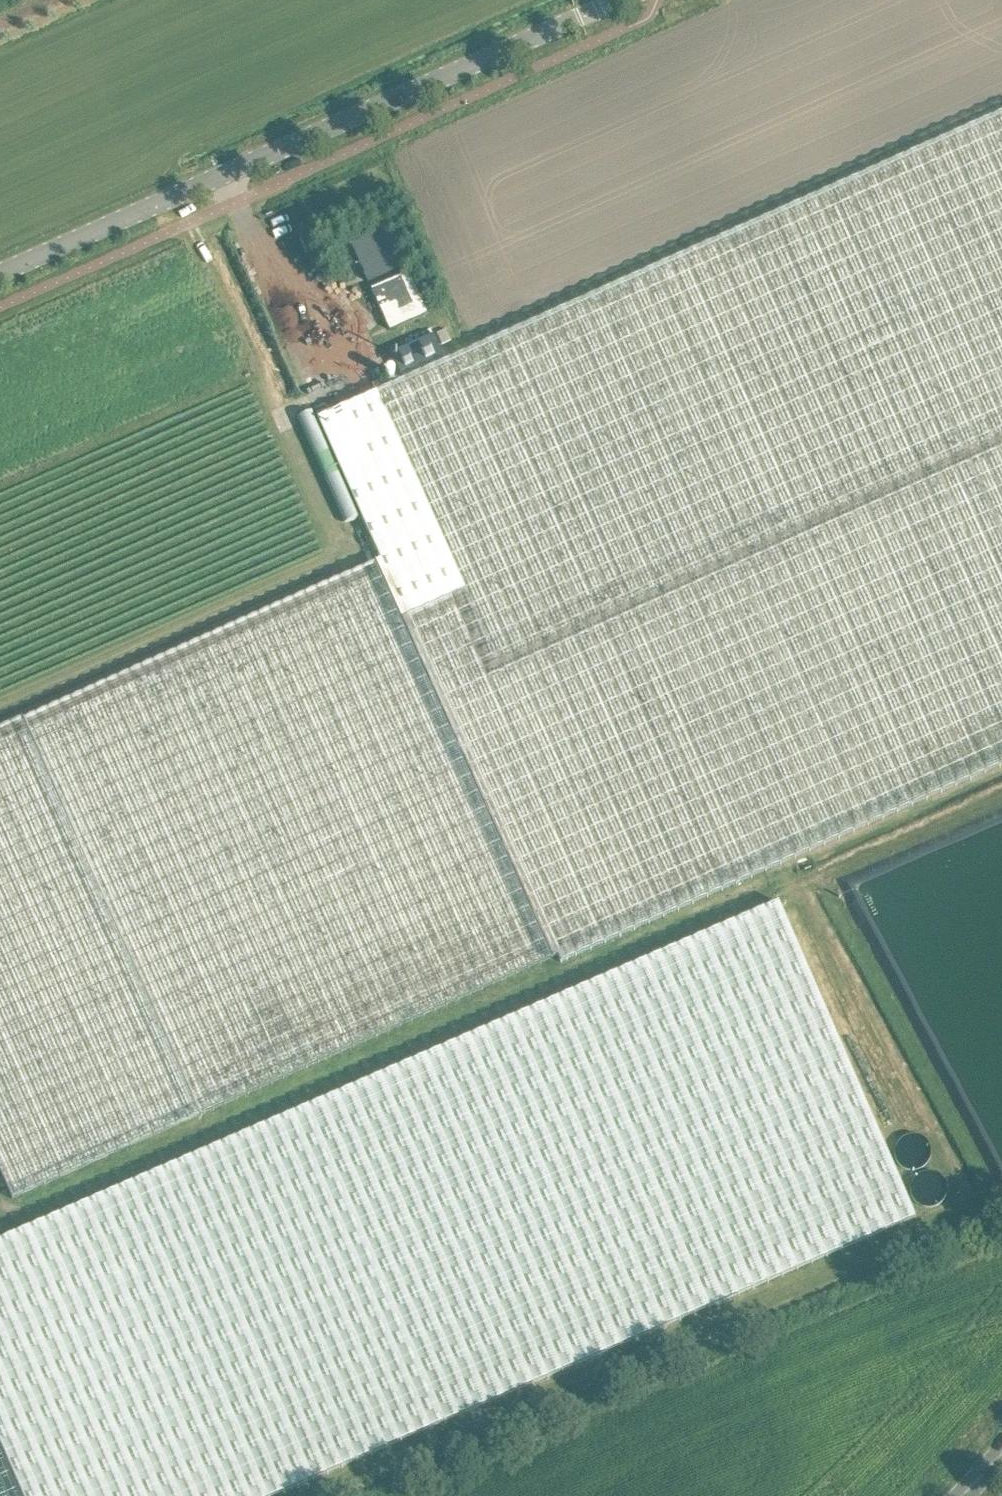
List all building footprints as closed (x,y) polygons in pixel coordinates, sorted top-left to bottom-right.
[(1001,764),(1001,112),(317,418),(380,559),(23,719),(22,717),(0,727),(0,1171),(12,1198),(557,955),(560,962),(1001,764)] [(387,224),(350,241),(368,281),(405,265),(387,224)] [(409,272),(371,289),(390,330),(427,313),(409,272)] [(391,353),(401,375),(443,356),(433,334),(391,353)] [(445,1421),(916,1217),(779,902),(0,1239),(0,1495),(273,1495),(445,1421)]
